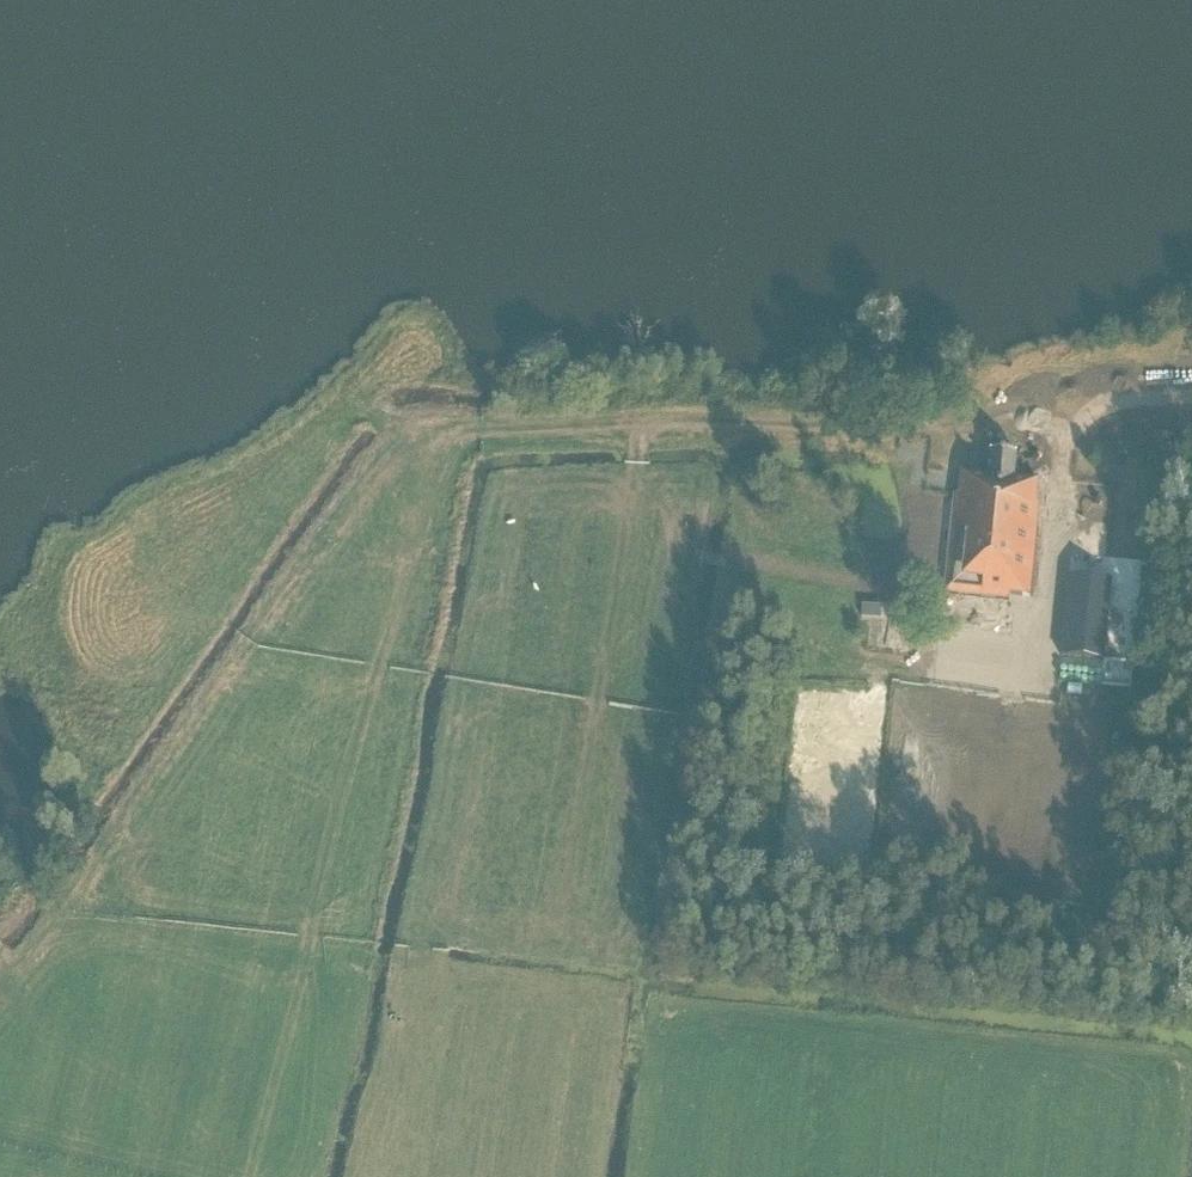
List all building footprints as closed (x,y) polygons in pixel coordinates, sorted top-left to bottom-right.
[(1008,592),(1029,594),(1037,500),(1034,500),(1036,477),(1012,476),(1014,453),(987,451),(985,473),(958,472),(956,494),(952,494),(944,592),(1008,597),(1008,592)] [(1107,578),(1064,575),(1059,654),(1101,657),(1107,578)] [(864,579),(863,598),(913,598),(913,579),(864,579)] [(880,605),(862,604),(862,617),(880,618),(880,605)]
